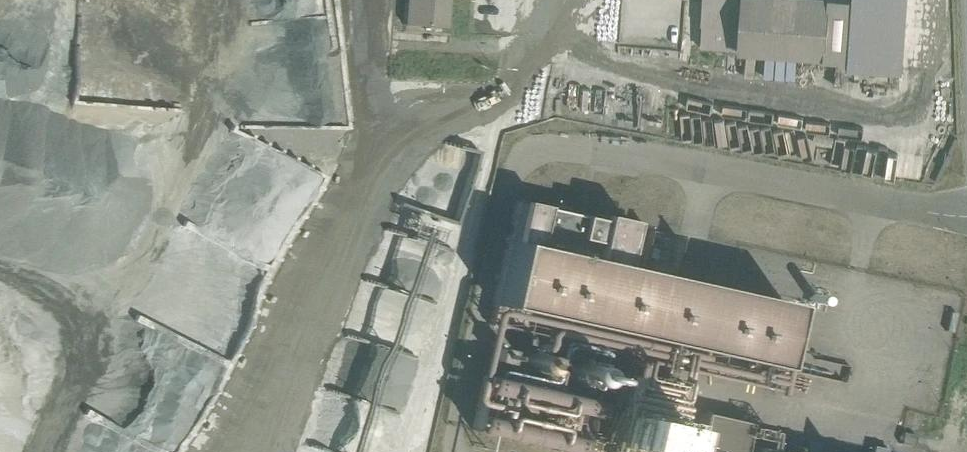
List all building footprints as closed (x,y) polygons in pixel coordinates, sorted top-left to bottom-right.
[(402,24),(445,27),(447,0),(404,0),(402,24)] [(701,22),(702,22),(700,45),(849,57),(848,64),(901,68),(906,0),(702,0),(701,22)] [(515,200),(488,323),(493,324),(674,365),(756,383),(765,385),(766,382),(771,357),(777,333),(784,301),(729,289),(668,275),(667,275),(634,267),(642,229),(643,228),(574,213),(563,210),(558,209),(546,207),(542,206),(530,203),(515,200)] [(793,343),(781,340),(778,352),(783,353),(791,355),(791,353),(793,343)] [(506,349),(494,346),(491,358),(503,361),(506,349)] [(575,395),(483,374),(471,429),(563,449),(575,395)] [(664,416),(630,408),(632,399),(638,401),(641,388),(626,385),(626,387),(611,384),(598,442),(641,451),(656,451),(664,416)] [(702,412),(693,451),(803,451),(744,439),(748,422),(702,412)] [(914,434),(901,431),(898,443),(912,446),(914,434)]
